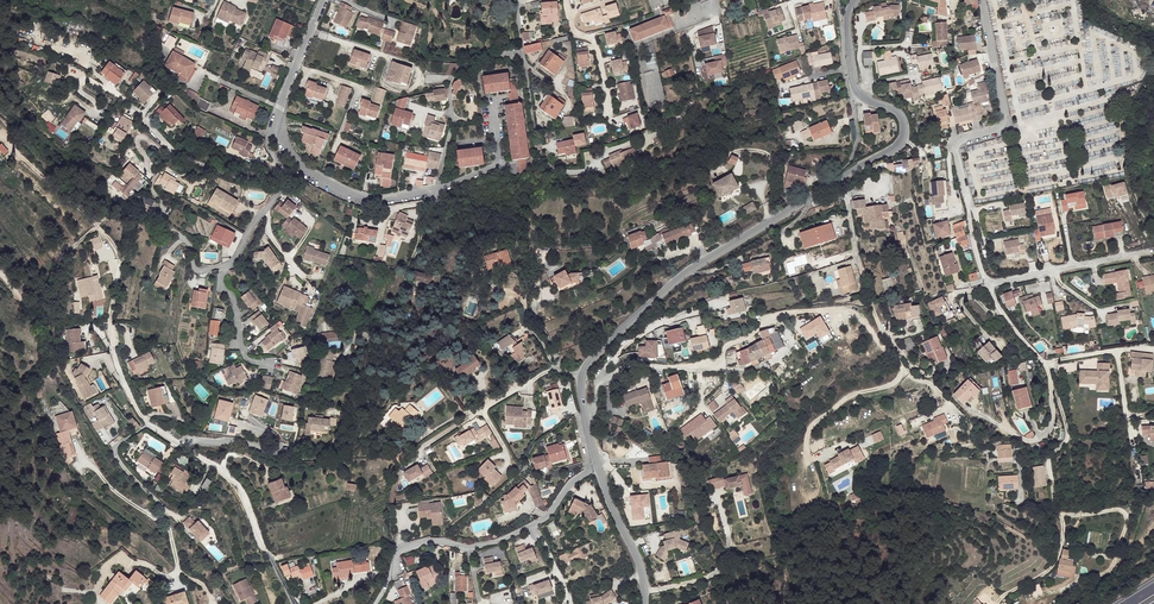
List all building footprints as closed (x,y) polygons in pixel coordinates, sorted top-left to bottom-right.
[(930,1),(938,4),(937,15),(947,17),(951,17),(949,8),(946,8),(945,0),(927,0),(930,1)] [(234,6),(224,1),(216,17),(223,20),(224,18),(230,21),(241,25),(246,14),(235,9),(233,8),(234,6)] [(352,7),(342,2),(339,6),(341,7),(334,22),(347,28),(354,13),(350,11),(352,7)] [(557,2),(542,4),(543,14),(541,14),(541,21),(546,21),(545,20),(559,18),(557,2)] [(813,3),(808,4),(812,18),(813,22),(827,18),(823,2),(813,5),(813,3)] [(886,3),(878,5),(879,7),(873,9),(874,11),(865,13),(866,22),(876,20),(875,18),(883,16),(891,14),(899,15),(899,6),(887,6),(886,3)] [(804,7),(795,9),(798,22),(812,18),(808,4),(804,5),(804,7)] [(928,7),(926,13),(933,15),(935,8),(928,7)] [(194,14),(172,8),(169,22),(190,28),(194,14)] [(601,8),(582,13),(586,27),(604,22),(601,8)] [(673,14),(671,8),(662,11),(664,16),(665,17),(673,14)] [(785,21),(781,8),(769,13),(767,8),(757,12),(758,16),(763,15),(767,26),(779,21),(780,23),(785,21)] [(664,16),(629,30),(630,33),(666,19),(665,17),(664,16)] [(385,23),(368,17),(368,19),(361,17),(357,28),(364,30),(364,28),(369,29),(381,33),(385,23)] [(297,28),(276,19),(269,37),(276,41),(277,37),(285,41),(287,36),(292,38),(297,28)] [(667,23),(666,19),(630,33),(634,43),(673,27),(671,21),(667,23)] [(410,46),(417,26),(404,21),(397,41),(410,46)] [(947,47),(946,23),(936,23),(937,41),(932,41),(932,48),(947,47)] [(714,35),(713,28),(705,30),(707,37),(714,35)] [(386,41),(390,30),(385,29),(382,40),(386,41)] [(391,43),(395,32),(390,30),(386,41),(391,43)] [(707,37),(705,30),(698,32),(701,47),(716,43),(714,35),(707,37)] [(616,32),(605,34),(607,45),(617,43),(618,44),(623,43),(621,34),(616,35),(616,32)] [(797,35),(786,38),(777,40),(780,53),(800,48),(801,54),(806,53),(803,42),(799,43),(797,35)] [(974,35),(957,37),(959,51),(968,50),(968,55),(976,54),(974,35)] [(173,49),(176,38),(168,36),(165,46),(173,49)] [(253,43),(240,37),(237,44),(250,49),(253,43)] [(541,43),(524,47),(526,53),(542,49),(541,43)] [(185,52),(176,47),(173,52),(182,57),(185,52)] [(587,47),(577,49),(579,67),(589,66),(587,47)] [(258,54),(250,50),(249,52),(245,50),(241,59),(246,61),(242,68),(250,72),(251,71),(251,69),(258,71),(260,67),(262,61),(264,62),(265,62),(268,55),(259,51),(258,54)] [(371,55),(355,50),(350,63),(357,65),(357,63),(360,64),(360,66),(367,69),(369,63),(368,63),(371,55)] [(557,57),(549,51),(540,64),(549,71),(551,69),(556,73),(564,62),(557,57)] [(182,57),(173,52),(165,66),(179,74),(187,78),(193,68),(195,65),(182,57)] [(818,55),(811,56),(811,53),(806,54),(809,66),(813,65),(814,68),(833,63),(831,52),(818,55)] [(873,65),(872,52),(863,52),(864,65),(873,65)] [(560,53),(557,57),(564,62),(566,59),(560,53)] [(715,62),(705,64),(708,76),(723,72),(722,66),(721,61),(726,60),(726,54),(714,56),(715,62)] [(934,65),(932,54),(917,57),(916,55),(911,56),(911,58),(912,64),(918,63),(919,69),(926,67),(934,65)] [(885,60),(877,62),(880,75),(899,71),(896,56),(892,57),(892,59),(885,60)] [(621,59),(611,62),(613,72),(623,70),(624,71),(629,70),(627,61),(622,62),(621,59)] [(977,60),(959,65),(963,78),(969,76),(969,75),(981,71),(977,60)] [(801,73),(796,61),(779,68),(783,78),(784,82),(789,80),(788,78),(795,75),(801,73)] [(117,84),(123,77),(111,68),(114,65),(109,62),(101,72),(106,76),(117,84)] [(412,68),(397,63),(395,71),(391,69),(389,76),(394,78),(393,82),(401,85),(402,83),(407,85),(412,68)] [(453,76),(460,64),(451,63),(446,75),(453,76)] [(125,74),(114,65),(111,68),(123,77),(125,74)] [(280,68),(272,65),(270,70),(278,74),(280,68)] [(187,78),(179,74),(177,77),(188,82),(195,70),(193,68),(187,78)] [(664,78),(675,74),(673,68),(662,72),(664,78)] [(783,78),(779,68),(772,71),(775,81),(783,78)] [(61,76),(48,72),(44,81),(53,84),(54,81),(59,82),(61,76)] [(133,83),(139,75),(135,72),(129,81),(133,83)] [(509,74),(483,77),(485,94),(511,90),(517,89),(519,89),(518,81),(517,79),(509,80),(509,74)] [(117,84),(106,76),(105,77),(116,86),(117,84)] [(940,77),(922,81),(922,84),(917,85),(919,94),(924,93),(925,94),(934,92),(942,90),(940,77)] [(461,78),(454,83),(461,88),(462,86),(461,78)] [(911,88),(909,79),(900,81),(904,99),(912,97),(913,101),(920,99),(919,94),(917,86),(911,88)] [(830,91),(827,80),(813,84),(814,90),(816,98),(816,99),(821,98),(820,93),(830,91)] [(150,88),(143,81),(133,92),(140,98),(145,103),(156,91),(151,87),(150,88)] [(317,84),(309,81),(307,88),(308,89),(306,96),(322,102),(327,89),(317,86),(317,84)] [(631,81),(617,84),(618,89),(619,89),(620,94),(622,102),(635,99),(631,81)] [(895,82),(887,84),(888,91),(897,89),(895,82)] [(989,101),(985,82),(977,84),(979,90),(970,92),(973,104),(977,121),(983,120),(980,111),(979,104),(982,103),(988,102),(989,101)] [(461,88),(454,83),(452,88),(454,90),(452,95),(457,97),(459,93),(458,91),(461,88)] [(813,84),(789,89),(792,101),(800,100),(811,97),(811,99),(816,98),(814,90),(813,84)] [(351,88),(343,85),(336,104),(345,107),(351,88)] [(576,89),(568,85),(566,90),(569,91),(577,94),(576,89)] [(386,90),(379,88),(378,88),(373,101),(381,104),(386,90)] [(592,88),(581,89),(583,108),(594,107),(592,88)] [(201,96),(189,89),(189,90),(187,92),(186,95),(190,98),(197,104),(201,96)] [(446,98),(448,98),(447,89),(434,91),(435,101),(446,99),(446,98)] [(577,94),(569,91),(568,91),(567,95),(578,99),(577,94)] [(529,158),(522,104),(519,104),(517,92),(508,93),(510,105),(506,106),(513,160),(517,160),(519,176),(528,175),(526,159),(529,158)] [(950,104),(948,94),(944,96),(938,99),(939,103),(942,102),(942,104),(944,103),(944,106),(950,104)] [(566,102),(559,97),(557,101),(549,95),(540,108),(549,115),(550,113),(556,117),(564,106),(564,105),(566,102)] [(259,107),(236,96),(232,106),(236,108),(235,112),(253,120),(259,107)] [(404,111),(408,97),(399,99),(391,124),(409,129),(412,119),(413,115),(413,114),(404,111)] [(211,103),(200,98),(196,106),(206,112),(211,103)] [(380,107),(370,104),(371,102),(363,99),(360,107),(362,107),(359,115),(366,117),(367,115),(376,118),(380,107)] [(185,120),(170,104),(165,109),(161,106),(155,112),(165,122),(168,120),(170,122),(173,125),(176,123),(178,120),(181,124),(185,120)] [(977,121),(973,104),(968,106),(968,107),(959,109),(952,111),(955,124),(959,123),(965,121),(972,120),(972,122),(977,121)] [(85,113),(75,106),(68,114),(61,125),(70,132),(78,121),(79,122),(85,113)] [(235,112),(236,108),(232,106),(229,112),(240,116),(239,119),(246,121),(247,118),(235,112)] [(943,110),(942,106),(934,108),(938,124),(939,124),(947,122),(948,122),(945,109),(943,110)] [(131,118),(124,113),(117,124),(113,121),(107,132),(113,136),(112,137),(122,143),(127,134),(126,133),(130,126),(128,124),(130,121),(131,118)] [(623,119),(624,123),(627,122),(629,121),(632,129),(641,125),(637,114),(623,119)] [(877,115),(871,116),(870,114),(863,115),(865,131),(872,130),(873,133),(880,132),(877,115)] [(434,122),(436,117),(428,115),(424,126),(426,126),(424,133),(436,137),(435,139),(440,141),(445,125),(434,122)] [(573,116),(564,117),(565,127),(574,125),(573,116)] [(802,120),(792,122),(794,131),(804,129),(802,120)] [(827,121),(802,132),(805,139),(812,136),(814,140),(832,133),(827,121)] [(205,131),(198,127),(192,137),(200,141),(205,131)] [(329,135),(312,129),(312,130),(303,127),(301,132),(305,133),(302,141),(310,144),(310,143),(314,144),(312,151),(320,154),(325,140),(327,141),(329,135)] [(674,133),(671,128),(665,133),(668,137),(674,133)] [(574,140),(557,144),(559,154),(565,153),(566,156),(577,153),(575,146),(583,145),(581,134),(573,136),(574,140)] [(664,139),(662,135),(655,139),(657,143),(664,139)] [(248,142),(237,137),(231,148),(240,152),(242,153),(241,155),(247,158),(252,146),(247,144),(248,142)] [(361,156),(341,146),(334,161),(342,164),(343,161),(345,162),(344,164),(355,169),(361,156)] [(622,152),(620,154),(619,152),(609,156),(610,159),(603,161),(607,170),(636,158),(635,156),(637,155),(634,147),(622,152)] [(482,148),(457,152),(459,168),(469,166),(475,166),(485,164),(482,148)] [(441,154),(429,152),(428,157),(426,167),(438,170),(441,154)] [(395,156),(378,153),(375,174),(382,175),(382,177),(391,179),(395,156)] [(428,157),(407,153),(405,163),(426,168),(426,167),(428,157)] [(788,162),(789,155),(785,154),(784,161),(782,161),(781,168),(784,168),(786,161),(788,162)] [(738,158),(735,157),(735,156),(734,155),(733,155),(732,155),(732,156),(728,163),(735,165),(738,158)] [(902,164),(893,165),(894,172),(902,174),(913,169),(920,163),(918,158),(912,160),(907,160),(902,160),(902,164)] [(355,170),(355,169),(344,164),(345,162),(343,161),(342,164),(355,170)] [(426,168),(405,163),(404,167),(425,172),(426,168)] [(139,172),(129,164),(121,173),(130,181),(129,183),(134,188),(142,178),(137,174),(139,172)] [(806,171),(789,166),(784,186),(791,188),(792,182),(801,185),(803,177),(804,177),(806,171)] [(130,181),(121,173),(119,176),(128,184),(129,183),(130,181)] [(174,178),(164,173),(159,183),(166,186),(165,189),(174,194),(180,185),(176,182),(173,181),(174,178)] [(739,188),(731,174),(713,184),(720,198),(728,194),(731,192),(739,188)] [(391,179),(382,177),(381,186),(390,187),(391,179)] [(946,180),(931,182),(933,196),(931,197),(931,204),(933,204),(934,212),(949,210),(946,180)] [(121,187),(116,183),(112,187),(117,191),(121,187)] [(134,188),(129,183),(128,184),(123,190),(128,194),(134,188)] [(1124,183),(1112,186),(1111,185),(1104,187),(1106,195),(1116,193),(1119,192),(1121,199),(1128,197),(1124,183)] [(227,194),(216,188),(210,200),(220,206),(232,213),(232,212),(238,201),(227,194)] [(1083,192),(1066,195),(1066,199),(1061,200),(1063,212),(1069,210),(1068,207),(1074,206),(1085,204),(1083,192)] [(271,199),(267,196),(264,202),(263,203),(259,205),(253,205),(253,210),(258,210),(260,210),(263,208),(265,207),(267,205),(271,199)] [(229,217),(232,213),(220,206),(210,200),(207,204),(229,217)] [(296,207),(287,200),(284,204),(280,201),(274,208),(278,211),(281,208),(290,215),(296,207)] [(853,201),(854,209),(857,209),(865,208),(864,200),(853,201)] [(1022,204),(1009,206),(1010,210),(1003,211),(1005,222),(1012,220),(1011,216),(1018,214),(1019,219),(1026,217),(1024,203),(1023,204),(1022,204)] [(752,211),(748,205),(743,208),(746,214),(752,211)] [(888,212),(887,205),(873,207),(876,229),(876,230),(885,229),(883,218),(888,217),(888,212)] [(876,229),(873,207),(865,208),(857,209),(858,215),(861,215),(863,214),(863,217),(865,224),(869,223),(871,230),(876,229)] [(290,215),(281,208),(278,211),(287,218),(288,217),(290,215)] [(408,217),(400,213),(394,226),(403,230),(401,234),(401,235),(407,238),(414,222),(410,221),(409,222),(406,221),(407,219),(408,217)] [(1051,214),(1036,217),(1038,229),(1034,230),(1036,240),(1040,240),(1040,239),(1040,237),(1044,236),(1043,233),(1055,231),(1051,214)] [(308,229),(294,218),(292,221),(288,217),(287,218),(282,225),(286,228),(294,234),(300,239),(308,229)] [(932,224),(936,239),(951,235),(947,220),(932,224)] [(1121,222),(1093,227),(1094,237),(1104,235),(1105,238),(1123,234),(1121,222)] [(835,239),(831,223),(799,233),(804,249),(835,239)] [(692,224),(663,234),(666,244),(691,235),(691,233),(696,232),(694,227),(693,227),(692,224)] [(235,234),(217,225),(211,237),(223,243),(222,245),(228,249),(235,234)] [(965,235),(962,226),(953,229),(956,238),(958,244),(959,248),(968,245),(965,235)] [(294,234),(286,228),(284,231),(291,237),(294,234)] [(378,231),(359,229),(358,240),(376,243),(378,231)] [(646,238),(645,232),(641,233),(641,231),(628,236),(631,250),(644,244),(643,241),(646,241),(646,240),(645,239),(646,238)] [(1055,231),(1043,233),(1044,236),(1040,237),(1040,239),(1050,237),(1050,235),(1055,234),(1055,231)] [(662,239),(658,233),(650,239),(652,244),(646,248),(648,251),(657,245),(656,242),(662,239)] [(90,239),(95,250),(102,247),(98,236),(90,239)] [(223,243),(211,237),(210,240),(222,246),(222,245),(223,243)] [(652,244),(650,239),(646,240),(646,241),(643,241),(644,244),(646,248),(652,244)] [(1018,240),(1004,242),(1006,255),(1015,253),(1020,252),(1021,254),(1025,253),(1024,244),(1019,244),(1018,240)] [(314,251),(307,248),(303,260),(310,262),(310,261),(326,266),(330,255),(314,250),(314,251)] [(279,263),(269,249),(265,251),(253,252),(254,259),(263,258),(265,258),(275,272),(282,267),(280,263),(279,263)] [(508,250),(484,257),(487,268),(507,262),(508,265),(512,264),(508,250)] [(955,263),(952,253),(947,254),(946,252),(943,253),(943,255),(939,257),(946,276),(959,272),(956,264),(954,264),(953,263),(955,263)] [(769,257),(735,266),(737,271),(740,270),(741,273),(753,269),(754,274),(762,272),(770,270),(771,269),(768,261),(770,261),(769,257)] [(275,272),(265,258),(263,258),(274,273),(275,272)] [(174,266),(165,260),(163,264),(164,265),(160,272),(159,273),(159,276),(159,277),(156,281),(166,288),(170,281),(171,277),(175,272),(172,270),(174,266)] [(507,262),(487,268),(488,271),(508,265),(507,262)] [(857,289),(850,266),(837,270),(840,279),(842,286),(839,287),(841,294),(857,289)] [(1126,270),(1103,275),(1105,285),(1112,283),(1112,281),(1116,281),(1117,283),(1119,282),(1121,293),(1130,291),(1126,270)] [(568,276),(565,271),(550,279),(552,283),(556,281),(560,289),(571,283),(576,283),(575,274),(571,274),(568,276)] [(972,281),(981,278),(979,272),(971,274),(972,281)] [(431,285),(433,277),(434,277),(435,276),(430,275),(430,273),(427,273),(427,275),(418,273),(416,281),(431,285)] [(549,280),(545,274),(539,276),(541,283),(548,280),(549,280)] [(1143,277),(1145,290),(1152,289),(1152,291),(1153,290),(1153,275),(1143,277)] [(101,291),(98,280),(90,282),(91,287),(85,288),(87,294),(101,291)] [(166,288),(156,281),(154,285),(164,291),(166,288)] [(946,284),(948,290),(955,288),(953,281),(946,284)] [(290,293),(292,289),(284,286),(277,302),(284,305),(283,307),(289,309),(290,307),(294,309),(301,293),(297,292),(295,295),(290,293)] [(206,290),(199,288),(199,291),(194,290),(191,306),(203,308),(206,290)] [(259,299),(251,289),(248,292),(256,302),(259,299)] [(1009,297),(1006,291),(1003,293),(1003,294),(999,296),(1003,304),(1008,302),(1007,299),(1009,297)] [(1121,293),(1119,293),(1114,294),(1115,300),(1125,298),(1124,296),(1126,295),(1126,297),(1131,296),(1130,291),(1121,293)] [(256,302),(248,292),(241,297),(248,307),(250,306),(252,310),(258,306),(262,303),(259,299),(256,302)] [(312,308),(305,306),(308,296),(301,293),(294,309),(294,310),(299,312),(295,323),(306,327),(312,308)] [(737,293),(728,295),(730,301),(738,299),(737,293)] [(1032,298),(1031,295),(1027,296),(1027,295),(1019,298),(1021,303),(1023,302),(1027,312),(1031,310),(1038,308),(1037,306),(1042,304),(1039,296),(1032,298)] [(730,301),(729,301),(731,308),(732,314),(746,311),(742,298),(738,299),(730,301)] [(941,298),(930,304),(937,317),(950,311),(945,300),(943,301),(941,298)] [(1063,301),(1055,302),(1056,311),(1064,309),(1063,301)] [(911,303),(894,306),(896,321),(911,319),(911,320),(916,319),(919,319),(919,314),(920,314),(919,305),(911,307),(911,303)] [(214,307),(212,317),(221,319),(223,309),(214,307)] [(1040,314),(1038,308),(1031,310),(1033,316),(1040,314)] [(1129,309),(1117,311),(1117,313),(1107,315),(1109,326),(1119,324),(1119,322),(1130,320),(1131,323),(1136,322),(1134,313),(1130,313),(1129,309)] [(268,324),(258,311),(249,318),(251,322),(253,321),(256,325),(260,330),(268,324)] [(1073,318),(1073,315),(1061,317),(1063,329),(1076,326),(1084,327),(1084,324),(1089,325),(1089,328),(1096,327),(1094,316),(1090,317),(1084,316),(1085,314),(1077,313),(1077,314),(1076,317),(1073,318)] [(474,322),(461,317),(458,326),(471,330),(474,322)] [(819,318),(800,331),(807,341),(816,335),(820,340),(830,333),(819,318)] [(217,321),(218,320),(212,320),(212,321),(211,321),(209,337),(219,338),(219,336),(217,335),(217,330),(218,328),(218,321),(217,321)] [(284,338),(277,329),(279,328),(276,324),(269,329),(272,333),(268,336),(269,337),(265,340),(261,342),(267,351),(284,338)] [(784,346),(777,331),(776,332),(775,327),(759,332),(761,336),(756,338),(758,342),(758,343),(764,356),(766,360),(772,357),(770,353),(774,351),(784,346)] [(80,342),(79,328),(67,330),(68,343),(69,343),(70,352),(81,351),(81,344),(79,344),(79,342),(80,342)] [(682,328),(669,331),(672,345),(686,341),(682,328)] [(341,332),(322,334),(323,340),(341,338),(342,338),(341,332)] [(690,338),(693,351),(709,346),(706,334),(690,338)] [(515,346),(508,335),(494,345),(494,346),(492,349),(495,351),(498,348),(499,349),(500,349),(502,351),(508,347),(512,354),(511,355),(514,359),(516,358),(519,362),(524,359),(521,354),(524,352),(521,348),(523,347),(520,343),(515,346)] [(941,347),(936,337),(923,343),(927,354),(930,352),(932,358),(935,365),(945,360),(940,348),(941,347)] [(915,347),(910,338),(902,340),(907,351),(915,347)] [(657,357),(657,341),(646,341),(646,347),(639,347),(639,357),(657,357)] [(1002,356),(989,342),(977,352),(986,362),(992,357),(996,362),(1002,356)] [(225,344),(209,343),(208,347),(212,348),(209,363),(222,365),(225,344)] [(764,356),(758,343),(754,345),(748,348),(740,352),(737,352),(737,348),(730,350),(726,351),(727,356),(736,354),(738,360),(739,366),(745,365),(751,362),(753,366),(766,360),(764,356)] [(471,350),(468,346),(461,352),(464,356),(469,352),(469,351),(471,350)] [(304,347),(291,350),(293,359),(297,358),(298,364),(308,361),(307,356),(306,356),(304,347)] [(330,361),(333,351),(321,348),(318,358),(320,359),(315,375),(329,379),(333,362),(330,361)] [(155,362),(150,352),(139,357),(140,359),(134,362),(133,360),(127,363),(132,371),(137,369),(139,373),(149,368),(147,365),(155,362)] [(1153,354),(1131,352),(1130,358),(1132,358),(1130,370),(1135,370),(1146,372),(1151,372),(1153,354)] [(480,364),(474,354),(460,363),(462,366),(455,370),(458,374),(460,373),(464,378),(475,370),(474,368),(480,364)] [(1109,387),(1110,363),(1100,363),(1099,373),(1094,373),(1094,371),(1080,370),(1079,383),(1097,384),(1099,384),(1099,387),(1109,387)] [(90,386),(87,381),(85,382),(83,379),(85,377),(90,369),(81,364),(77,370),(76,369),(72,374),(78,385),(78,386),(84,399),(98,392),(95,386),(93,384),(90,386)] [(247,378),(241,366),(232,371),(232,370),(223,375),(229,386),(237,382),(247,378)] [(1018,384),(1016,370),(1008,371),(1010,385),(1018,384)] [(302,376),(290,371),(288,376),(290,377),(288,382),(286,382),(283,389),(296,395),(301,381),(301,380),(302,376)] [(685,394),(677,374),(668,378),(670,382),(661,385),(666,398),(677,394),(678,396),(685,394)] [(981,389),(970,377),(968,380),(977,389),(980,391),(981,390),(981,389)] [(272,382),(266,381),(262,380),(260,388),(270,390),(272,382)] [(977,389),(968,380),(954,395),(963,404),(971,396),(977,389)] [(744,389),(740,383),(733,389),(738,394),(744,389)] [(165,386),(147,390),(151,407),(169,403),(165,386)] [(1031,406),(1026,387),(1012,391),(1017,410),(1031,406)] [(647,388),(638,391),(637,390),(623,396),(627,407),(641,402),(644,410),(646,409),(647,412),(654,410),(650,399),(651,399),(647,388)] [(563,406),(558,389),(552,391),(546,392),(552,413),(560,412),(559,407),(563,406)] [(980,391),(977,389),(971,396),(973,398),(980,391)] [(926,391),(919,393),(921,399),(928,398),(926,391)] [(246,412),(262,417),(268,400),(253,394),(246,412)] [(734,399),(732,396),(725,401),(728,404),(734,399)] [(741,407),(734,399),(728,404),(714,414),(720,423),(725,418),(725,417),(733,411),(739,419),(747,413),(742,406),(741,407)] [(229,421),(233,402),(216,400),(213,419),(229,421)] [(712,412),(718,408),(713,400),(707,405),(712,412)] [(108,415),(103,406),(100,408),(98,403),(93,406),(91,403),(85,407),(92,418),(94,416),(96,415),(105,429),(111,425),(106,416),(108,415)] [(115,422),(104,405),(103,406),(108,415),(106,416),(111,425),(115,422)] [(280,419),(291,421),(293,407),(281,405),(280,419)] [(396,409),(389,417),(392,420),(389,423),(391,424),(390,426),(397,431),(398,430),(405,435),(408,431),(404,428),(407,424),(405,423),(408,420),(413,424),(416,419),(414,418),(418,412),(410,405),(406,411),(403,408),(400,412),(396,409)] [(523,407),(507,406),(506,418),(515,419),(514,425),(527,426),(527,424),(531,424),(532,410),(527,410),(527,412),(527,414),(523,414),(523,411),(523,407)] [(76,427),(72,412),(56,417),(61,432),(57,434),(65,457),(73,454),(69,442),(71,442),(68,430),(76,427)] [(938,416),(921,426),(928,437),(945,427),(942,422),(946,419),(942,412),(937,414),(938,416)] [(275,425),(277,418),(267,415),(265,422),(275,425)] [(702,415),(681,431),(685,437),(691,432),(696,439),(715,424),(711,418),(706,421),(702,415)] [(624,420),(613,416),(611,422),(622,426),(624,420)] [(140,427),(132,417),(128,421),(136,431),(140,427)] [(316,418),(308,417),(307,423),(306,423),(305,434),(309,435),(310,430),(329,432),(330,420),(323,419),(316,418)] [(476,431),(474,428),(459,437),(458,435),(454,438),(459,447),(463,444),(468,441),(470,443),(475,440),(479,437),(481,439),(487,436),(482,428),(476,431)] [(879,430),(870,434),(874,442),(883,438),(879,430)] [(739,436),(735,431),(729,437),(733,441),(739,436)] [(567,459),(563,445),(559,446),(559,444),(547,448),(551,461),(561,458),(562,460),(567,459)] [(1004,445),(998,446),(999,458),(998,458),(998,463),(1013,461),(1013,457),(1011,457),(1010,449),(1010,444),(1004,445)] [(848,450),(847,449),(841,452),(837,454),(838,456),(829,461),(834,469),(853,459),(862,454),(857,445),(848,450)] [(154,458),(143,451),(137,461),(147,468),(156,473),(163,463),(154,457),(154,458)] [(408,459),(402,451),(395,457),(401,465),(402,466),(408,459)] [(862,454),(853,459),(855,463),(864,457),(862,454)] [(551,461),(549,455),(545,456),(544,455),(533,459),(536,470),(547,466),(548,468),(552,467),(551,463),(551,461)] [(669,477),(667,462),(663,463),(662,455),(649,457),(650,465),(643,466),(645,478),(651,478),(659,477),(659,478),(669,477)] [(496,467),(488,459),(478,470),(486,477),(494,484),(502,476),(497,471),(496,472),(493,470),(494,468),(496,467)] [(429,475),(433,473),(428,465),(420,469),(417,465),(404,473),(409,482),(422,474),(427,472),(429,475)] [(1043,465),(1033,467),(1033,473),(1031,474),(1033,488),(1046,486),(1043,465)] [(193,475),(184,470),(183,472),(174,467),(171,473),(173,474),(169,480),(172,482),(170,485),(183,494),(188,486),(188,485),(187,485),(188,483),(193,475)] [(750,473),(741,476),(746,496),(755,494),(750,473)] [(741,476),(725,480),(728,489),(744,485),(741,476)] [(1018,476),(999,477),(999,488),(1006,488),(1006,489),(1013,489),(1012,485),(1018,485),(1018,476)] [(494,484),(486,477),(484,478),(492,486),(494,484)] [(720,487),(727,486),(725,480),(724,477),(718,478),(720,487)] [(720,487),(718,478),(709,481),(711,490),(720,487)] [(281,479),(268,484),(275,502),(276,503),(291,498),(288,491),(286,487),(284,488),(281,479)] [(531,487),(525,480),(517,487),(508,495),(503,496),(504,501),(501,502),(503,510),(516,507),(515,505),(519,501),(525,495),(524,494),(528,490),(531,487)] [(531,487),(528,490),(533,499),(541,496),(536,484),(534,485),(531,487)] [(292,489),(288,491),(291,498),(276,503),(275,502),(274,503),(276,508),(296,500),(292,489)] [(648,495),(630,498),(633,520),(644,519),(643,508),(649,508),(648,495)] [(541,496),(533,499),(537,507),(544,504),(541,496)] [(481,499),(474,502),(476,507),(483,503),(481,499)] [(589,506),(575,499),(570,508),(577,512),(581,514),(583,517),(587,523),(598,516),(591,505),(589,506)] [(441,503),(418,506),(420,518),(427,517),(431,516),(432,521),(443,520),(441,503)] [(544,504),(537,507),(539,509),(540,510),(542,511),(545,512),(547,512),(544,504)] [(607,522),(602,514),(598,516),(603,525),(607,522)] [(190,515),(181,523),(199,542),(208,534),(190,515)] [(678,530),(668,533),(670,540),(667,541),(664,542),(666,546),(662,547),(656,555),(665,561),(667,557),(664,555),(667,551),(677,548),(679,547),(687,550),(689,544),(680,540),(679,538),(681,537),(678,530)] [(524,545),(515,548),(521,562),(529,559),(536,556),(533,548),(526,550),(524,545)] [(575,552),(570,555),(569,552),(559,557),(561,560),(563,559),(565,564),(578,558),(580,561),(586,558),(580,547),(574,550),(575,552)] [(1073,561),(1067,560),(1069,551),(1063,549),(1061,559),(1060,559),(1058,570),(1071,572),(1073,561)] [(408,566),(416,563),(413,555),(405,558),(408,566)] [(494,563),(492,557),(484,559),(485,564),(487,573),(495,572),(502,570),(500,562),(494,563)] [(353,560),(336,563),(337,568),(332,568),(334,579),(342,578),(341,575),(349,574),(355,573),(355,570),(361,569),(361,572),(370,571),(369,562),(366,562),(366,558),(353,560)] [(1071,572),(1058,570),(1057,575),(1074,578),(1076,562),(1073,561),(1071,572)] [(290,569),(288,564),(281,567),(285,576),(291,574),(293,578),(302,575),(304,579),(314,575),(311,566),(306,567),(300,569),(299,566),(296,567),(290,569)] [(441,581),(433,564),(416,572),(424,589),(429,587),(441,581)] [(129,579),(119,572),(100,596),(108,602),(116,592),(118,594),(122,588),(125,591),(132,582),(133,583),(137,586),(140,583),(144,578),(135,571),(129,579)] [(460,576),(460,572),(455,572),(455,591),(467,591),(467,576),(460,576)] [(157,585),(149,578),(147,580),(145,582),(154,589),(157,585)] [(246,579),(233,585),(241,601),(246,599),(248,603),(252,603),(257,601),(254,595),(252,595),(248,587),(250,586),(246,579)] [(552,590),(549,580),(534,586),(533,584),(529,586),(532,595),(536,593),(537,595),(552,590)] [(996,592),(992,585),(987,590),(991,595),(996,592)] [(408,595),(411,595),(407,586),(398,590),(402,599),(395,601),(396,603),(412,603),(408,595)] [(611,590),(601,596),(600,597),(600,596),(597,597),(597,594),(590,595),(591,601),(586,602),(587,603),(606,603),(616,597),(611,590)] [(116,592),(108,602),(110,603),(111,603),(119,594),(118,594),(116,592)] [(163,599),(164,603),(188,603),(184,592),(163,599)] [(990,596),(987,592),(985,594),(984,592),(980,596),(983,601),(990,596)]
